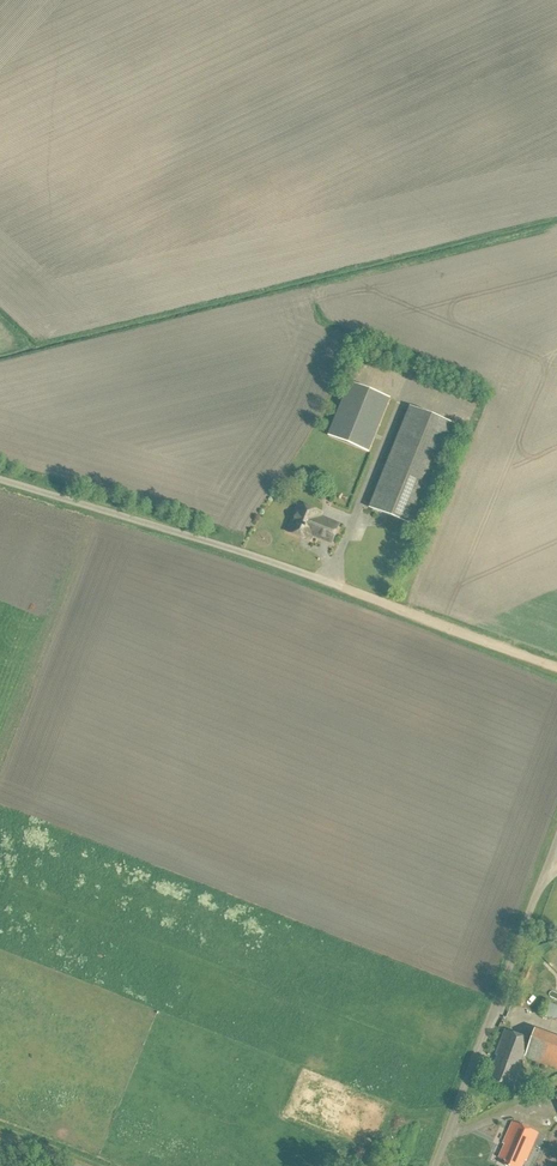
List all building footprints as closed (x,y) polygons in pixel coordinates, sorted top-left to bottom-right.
[(390,400),(350,385),(329,437),(369,453),(390,400)] [(410,408),(370,509),(415,527),(455,426),(410,408)] [(319,519),(321,514),(300,505),(289,533),(310,542),(313,535),(333,543),(339,527),(319,519)] [(548,1001),(544,1013),(556,1017),(556,1004),(548,1001)] [(543,1021),(545,1015),(531,1011),(529,1017),(543,1021)] [(487,1080),(513,1090),(526,1058),(556,1070),(556,1042),(534,1033),(531,1041),(505,1031),(495,1056),(498,1057),(492,1071),(491,1070),(487,1080)] [(506,1162),(505,1165),(523,1165),(525,1161),(526,1162),(533,1146),(541,1149),(546,1137),(513,1122),(503,1144),(505,1145),(499,1159),(506,1162)] [(366,1165),(375,1165),(380,1154),(372,1151),(366,1165)] [(388,1157),(385,1165),(406,1165),(407,1164),(388,1157)]
